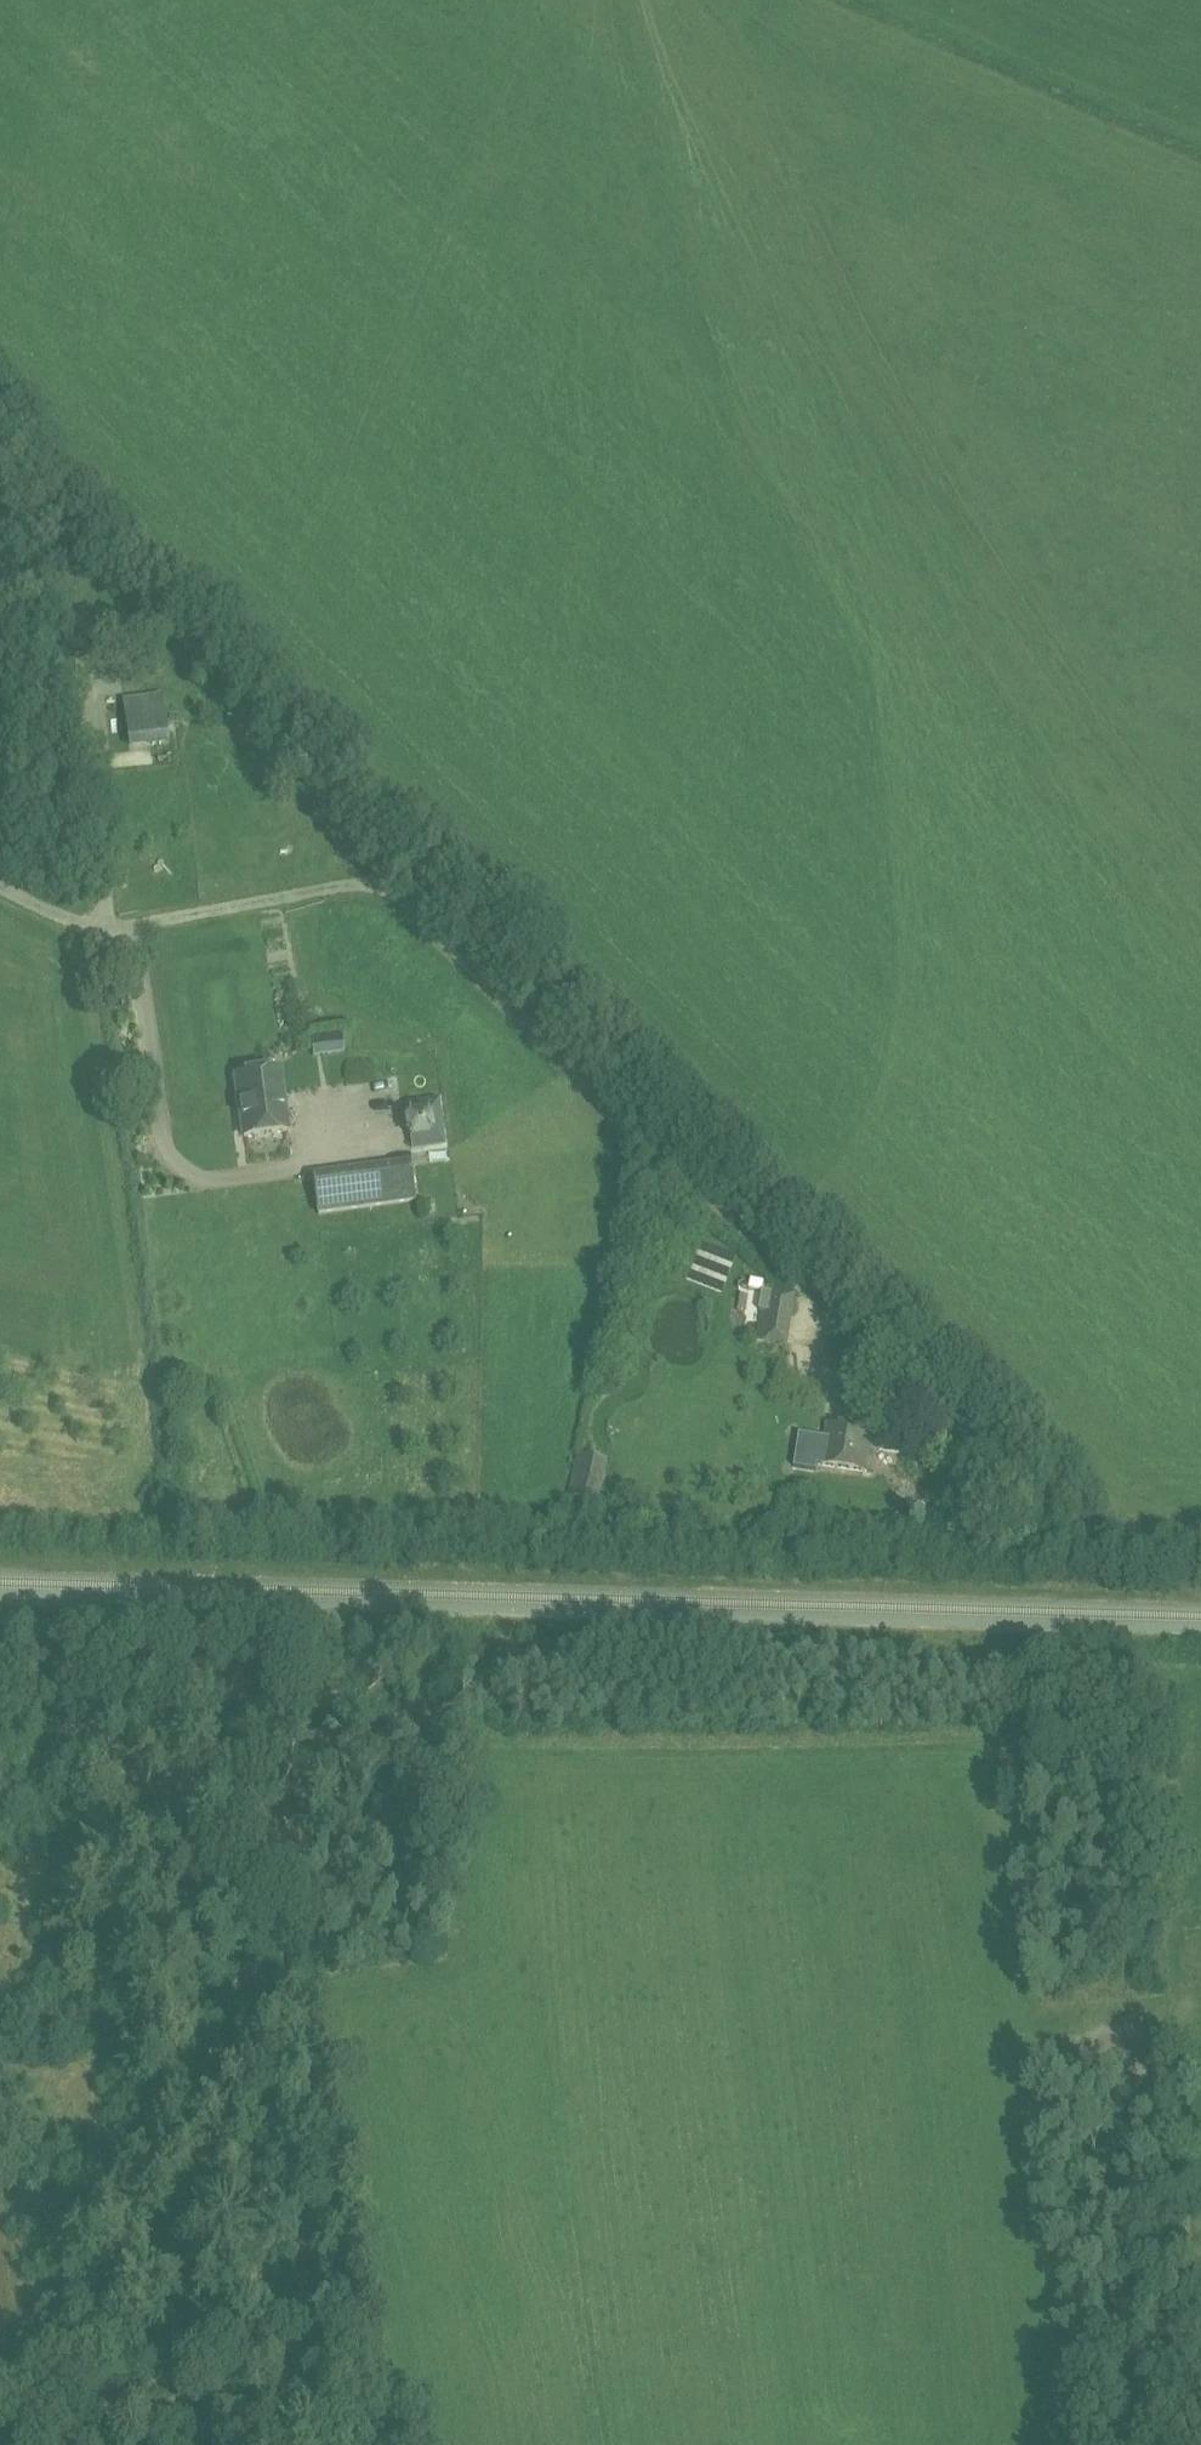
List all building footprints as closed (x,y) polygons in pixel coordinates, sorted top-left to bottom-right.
[(121,699),(126,747),(169,742),(163,694),(121,699)] [(236,1077),(244,1137),(287,1131),(279,1071),(236,1077)] [(412,1149),(444,1145),(438,1096),(406,1100),(412,1149)] [(295,1124),(309,1122),(306,1104),(292,1107),(295,1124)] [(313,1180),(318,1214),(414,1201),(410,1167),(313,1180)] [(754,1341),(786,1347),(795,1295),(762,1289),(754,1341)] [(911,1411),(882,1407),(878,1437),(871,1437),(870,1444),(877,1445),(877,1451),(906,1455),(911,1411)] [(870,1444),(871,1437),(872,1431),(828,1424),(822,1466),(866,1472),(870,1444)] [(566,1496),(601,1502),(608,1462),(575,1454),(566,1496)] [(785,1521),(807,1522),(807,1510),(785,1509),(785,1521)]
